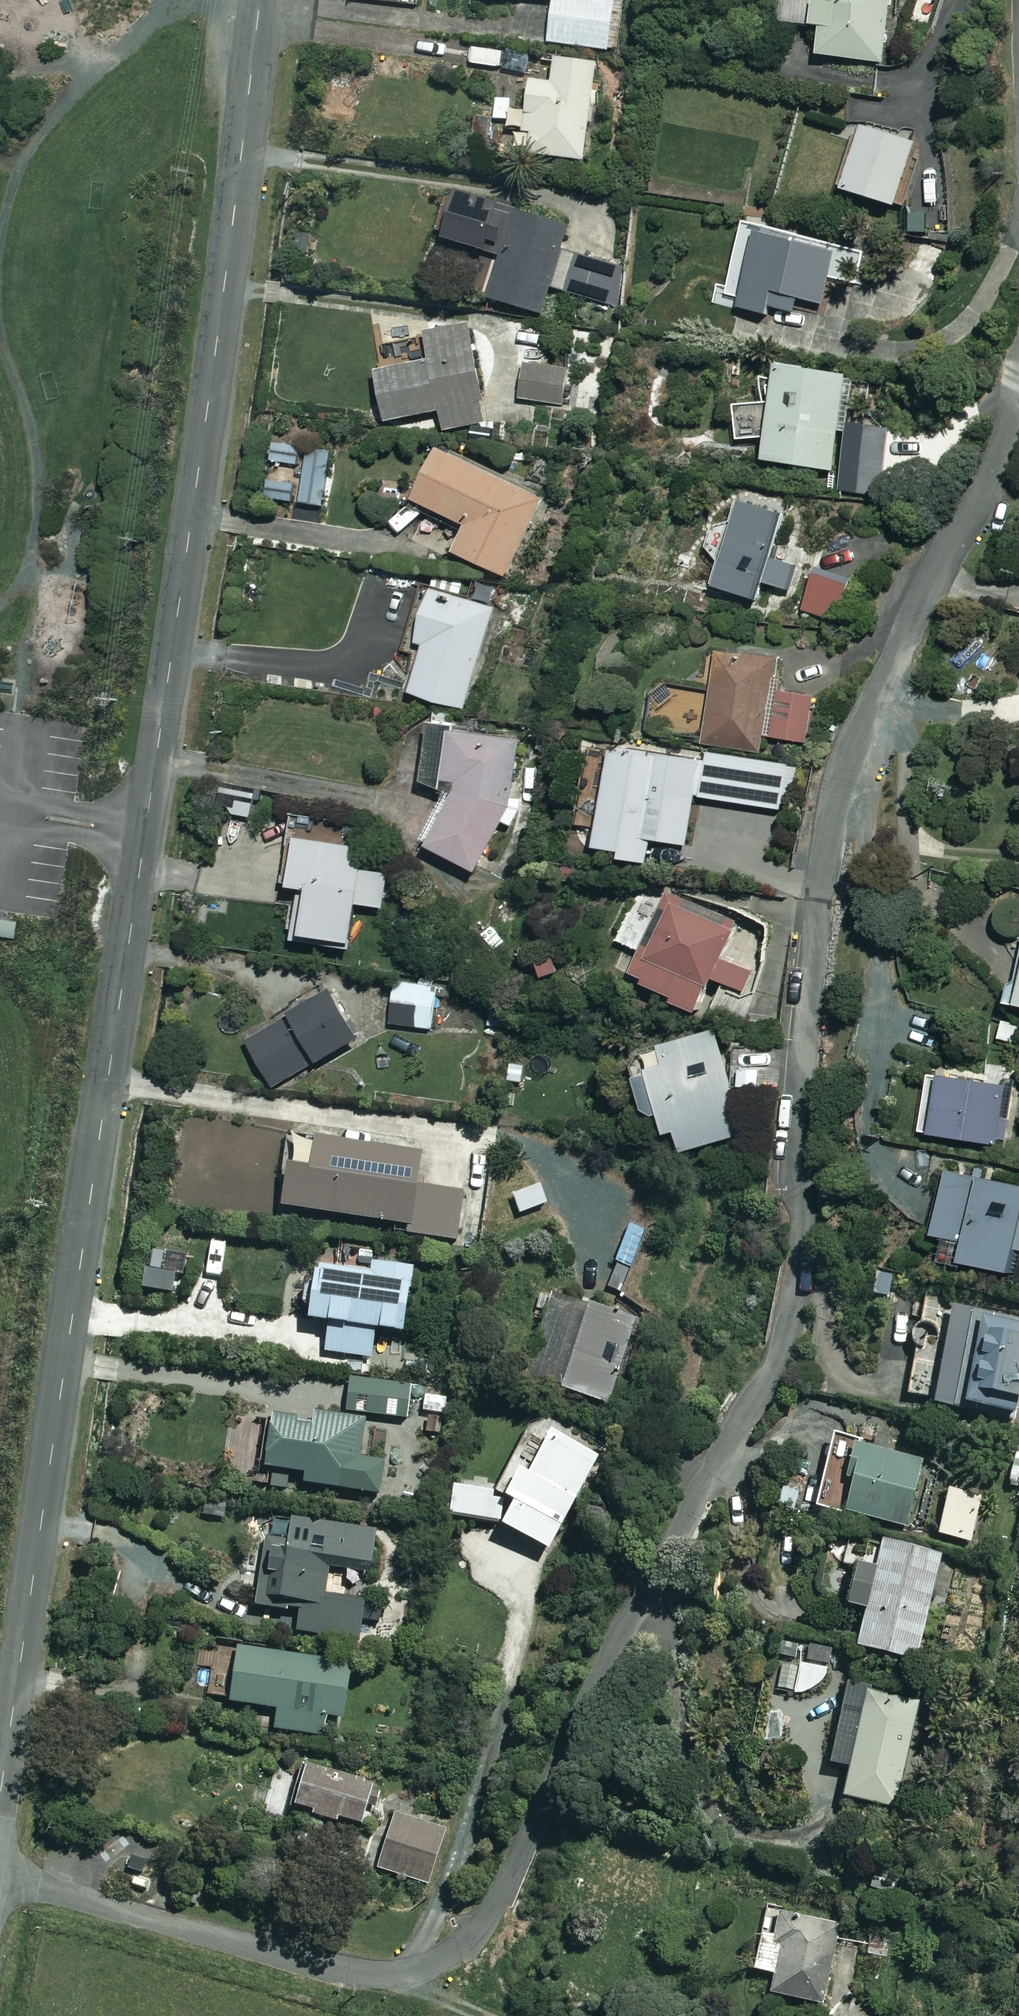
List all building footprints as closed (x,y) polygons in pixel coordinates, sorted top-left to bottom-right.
[(546,41),(616,47),(620,0),(550,0),(546,41)] [(803,21),(815,22),(811,50),(880,61),(889,0),(806,0),(803,21)] [(592,58),(550,53),(547,78),(523,75),(516,127),(526,129),(524,149),(579,156),(592,58)] [(911,141),(856,122),(834,184),(890,203),(911,141)] [(498,213),(486,211),(488,199),(449,194),(443,235),(482,241),(484,229),(496,230),(498,213)] [(545,288),(607,304),(609,297),(618,300),(623,281),(611,278),(616,260),(559,245),(566,220),(509,205),(486,296),(539,309),(545,288)] [(728,305),(762,313),(764,306),(788,312),(791,296),(817,301),(830,242),(746,223),(728,305)] [(404,314),(382,317),(386,342),(408,339),(404,314)] [(466,325),(422,332),(426,356),(373,364),(381,417),(437,408),(440,428),(482,421),(466,325)] [(563,404),(566,361),(521,357),(518,401),(563,404)] [(844,371),(768,359),(760,407),(737,403),(733,433),(759,437),(756,455),(828,467),(844,371)] [(542,497),(430,444),(406,495),(462,521),(449,549),(504,575),(542,497)] [(784,591),(792,565),(767,557),(782,510),(731,494),(704,583),(755,598),(759,584),(784,591)] [(846,575),(811,565),(799,610),(833,619),(846,575)] [(493,606),(424,586),(408,638),(420,641),(405,691),(463,708),(493,606)] [(773,656),(713,647),(698,741),(757,750),(760,734),(803,741),(811,695),(768,688),(773,656)] [(440,792),(415,835),(471,869),(498,821),(513,826),(518,798),(508,796),(518,740),(442,726),(430,782),(440,792)] [(568,821),(591,825),(587,849),(640,858),(645,835),(682,842),(691,793),(779,809),(786,775),(773,773),(775,764),(703,751),(702,759),(583,738),(568,821)] [(361,845),(288,832),(279,880),(296,883),(287,936),(341,945),(349,901),(380,906),(386,871),(357,866),(361,845)] [(742,928),(672,896),(633,981),(699,1011),(714,978),(751,995),(760,977),(726,962),(742,928)] [(0,914),(0,940),(25,945),(30,919),(0,914)] [(1003,999),(1018,1003),(1018,928),(1003,999)] [(442,985),(404,981),(391,989),(388,1022),(437,1028),(442,985)] [(353,1034),(322,984),(282,1008),(286,1013),(243,1040),(270,1084),(353,1034)] [(737,1132),(714,1026),(650,1040),(652,1048),(626,1053),(642,1128),(668,1122),(673,1146),(737,1132)] [(753,1064),(730,1064),(731,1084),(753,1084),(753,1064)] [(1013,1083),(931,1070),(921,1129),(992,1141),(1003,1143),(1013,1083)] [(416,1145),(309,1130),(304,1166),(280,1162),(274,1204),(402,1223),(401,1231),(451,1239),(458,1191),(410,1184),(416,1145)] [(937,1165),(924,1229),(933,1231),(929,1252),(1000,1267),(1005,1244),(1018,1246),(1018,1209),(1015,1208),(1018,1188),(1018,1182),(937,1165)] [(365,1268),(306,1261),(299,1316),(324,1319),(320,1350),(366,1356),(370,1326),(399,1329),(407,1264),(366,1259),(365,1268)] [(580,1305),(548,1295),(521,1376),(607,1404),(636,1319),(581,1301),(580,1305)] [(947,1307),(934,1361),(915,1357),(907,1391),(1007,1415),(1018,1366),(1018,1324),(947,1307)] [(256,1455),(255,1464),(299,1470),(298,1482),(374,1492),(379,1459),(353,1456),(358,1417),(309,1410),(308,1420),(234,1411),(228,1451),(256,1455)] [(595,1456),(543,1427),(519,1469),(509,1463),(496,1486),(447,1478),(442,1510),(486,1518),(542,1549),(595,1456)] [(919,1460),(851,1444),(835,1509),(904,1526),(919,1460)] [(796,1488),(775,1485),(772,1507),(793,1510),(796,1488)] [(928,1534),(969,1543),(980,1496),(939,1487),(928,1534)] [(285,1516),(282,1536),(261,1533),(251,1604),(294,1611),(291,1629),(354,1638),(359,1598),(319,1592),(323,1565),(363,1570),(369,1528),(285,1516)] [(938,1554),(873,1537),(866,1565),(838,1558),(827,1597),(858,1605),(848,1642),(910,1659),(938,1554)] [(776,1642),(769,1690),(790,1693),(812,1685),(824,1671),(829,1649),(776,1642)] [(344,1663),(232,1646),(224,1699),(273,1707),(270,1726),(318,1734),(321,1714),(336,1716),(344,1663)] [(915,1698),(860,1687),(838,1794),(892,1806),(915,1698)] [(366,1779),(298,1760),(286,1806),(353,1824),(366,1779)] [(443,1828),(391,1812),(375,1865),(427,1881),(443,1828)] [(837,1927),(771,1912),(767,1933),(755,1930),(747,1968),(768,1972),(764,1991),(820,2003),(837,1927)]
